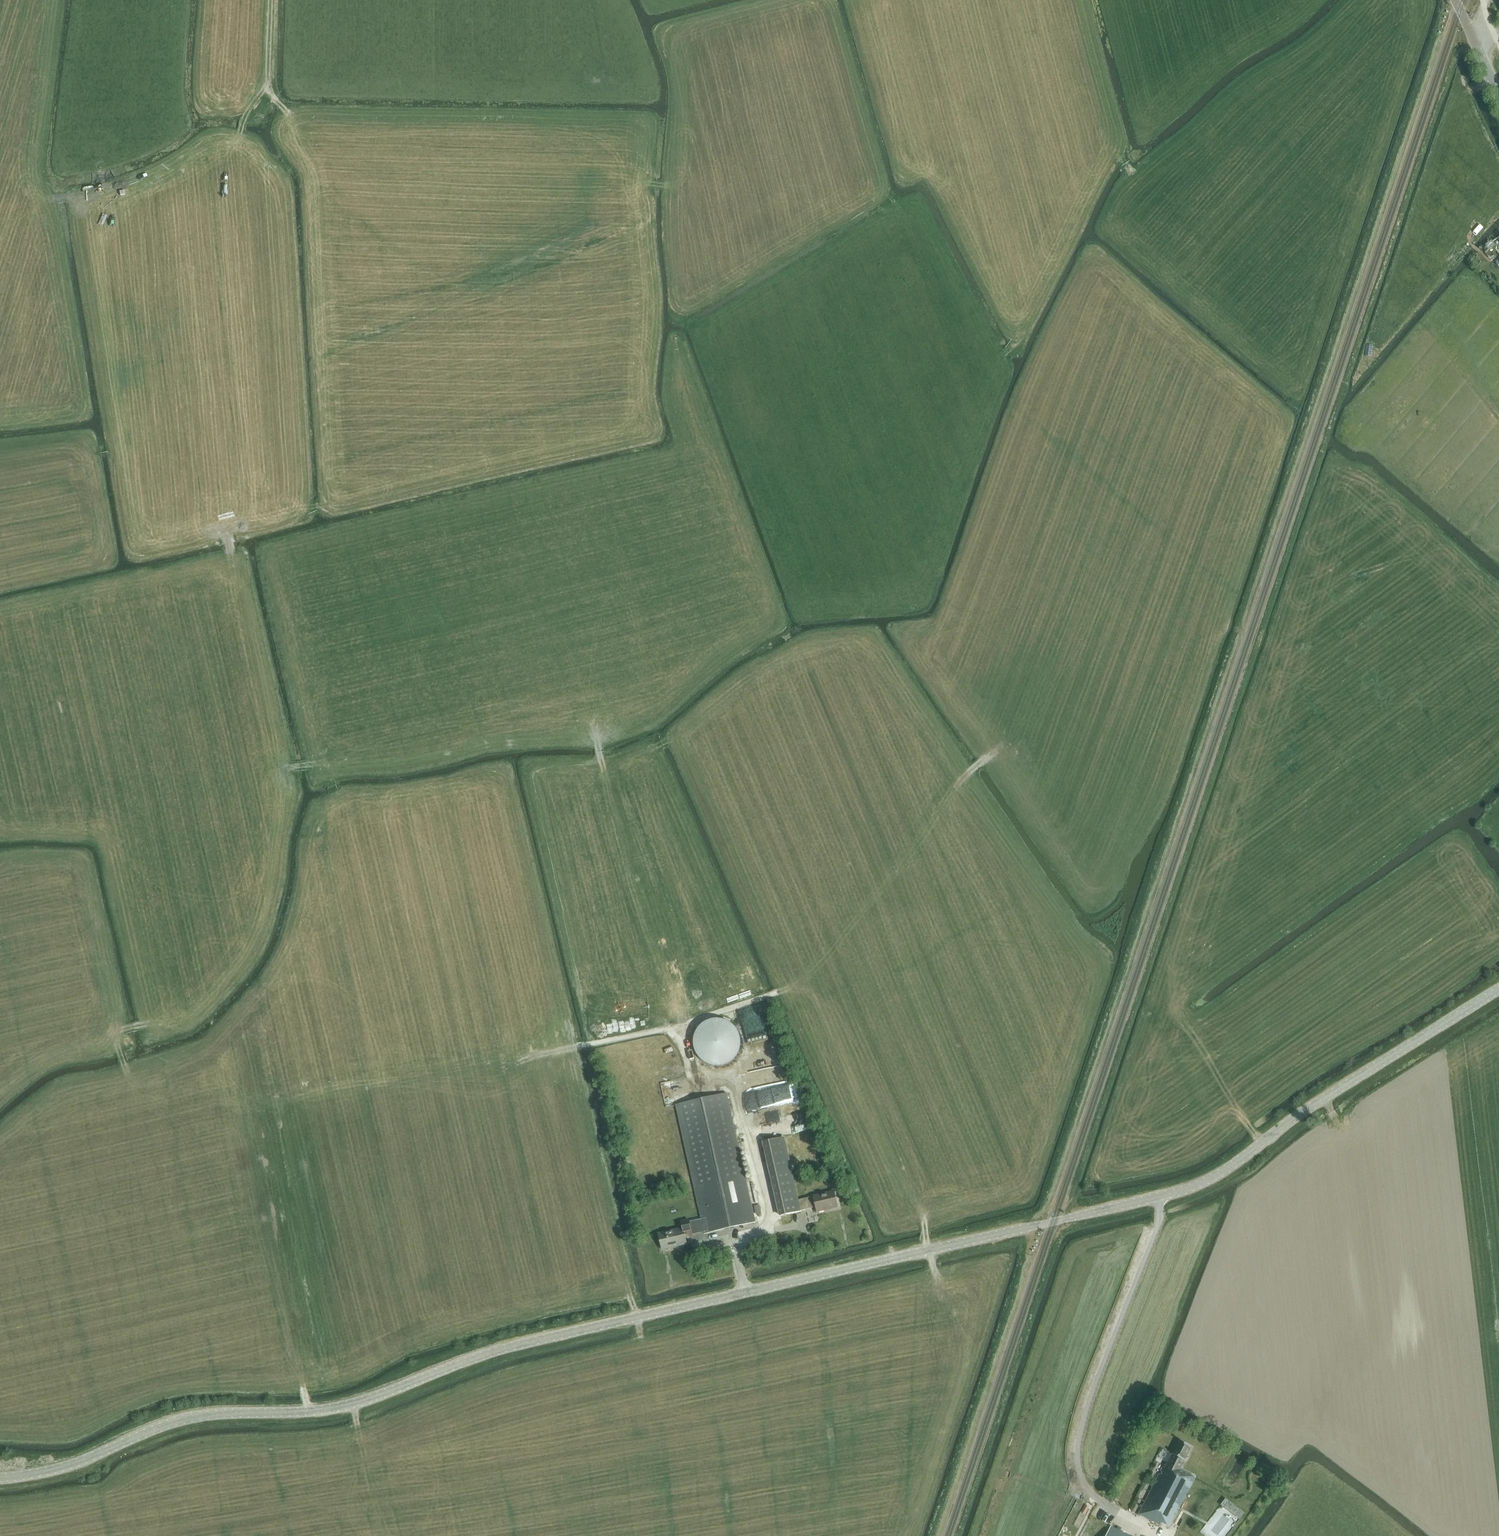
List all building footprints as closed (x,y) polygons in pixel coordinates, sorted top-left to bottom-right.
[(740,1049),(741,1045),(741,1042),(740,1038),(739,1035),(738,1031),(736,1028),(733,1026),(731,1023),(727,1021),(724,1020),(720,1019),(717,1019),(713,1019),(710,1020),(706,1022),(703,1024),(700,1026),(698,1029),(696,1032),(695,1035),(694,1039),(693,1042),(693,1046),(694,1049),(695,1053),(697,1056),(699,1059),(702,1061),(705,1063),(708,1065),(712,1066),(716,1067),(719,1067),(723,1066),(726,1065),(729,1063),(732,1061),(735,1059),(737,1056),(739,1052),(740,1049)] [(682,1229),(658,1234),(662,1250),(686,1244),(686,1243),(694,1241),(692,1235),(704,1232),(705,1234),(755,1222),(726,1093),(676,1105),(701,1219),(689,1222),(689,1220),(681,1222),(682,1229)] [(791,1169),(784,1137),(764,1142),(771,1173),(781,1216),(800,1212),(800,1211),(816,1207),(817,1212),(837,1207),(834,1192),(813,1196),(798,1200),(791,1169)] [(1191,1447),(1180,1442),(1173,1455),(1172,1454),(1166,1466),(1164,1465),(1139,1514),(1160,1525),(1161,1523),(1170,1527),(1195,1477),(1180,1470),(1191,1447)] [(1120,1531),(1121,1529),(1118,1527),(1116,1530),(1111,1527),(1106,1535),(1129,1535),(1120,1531)]
